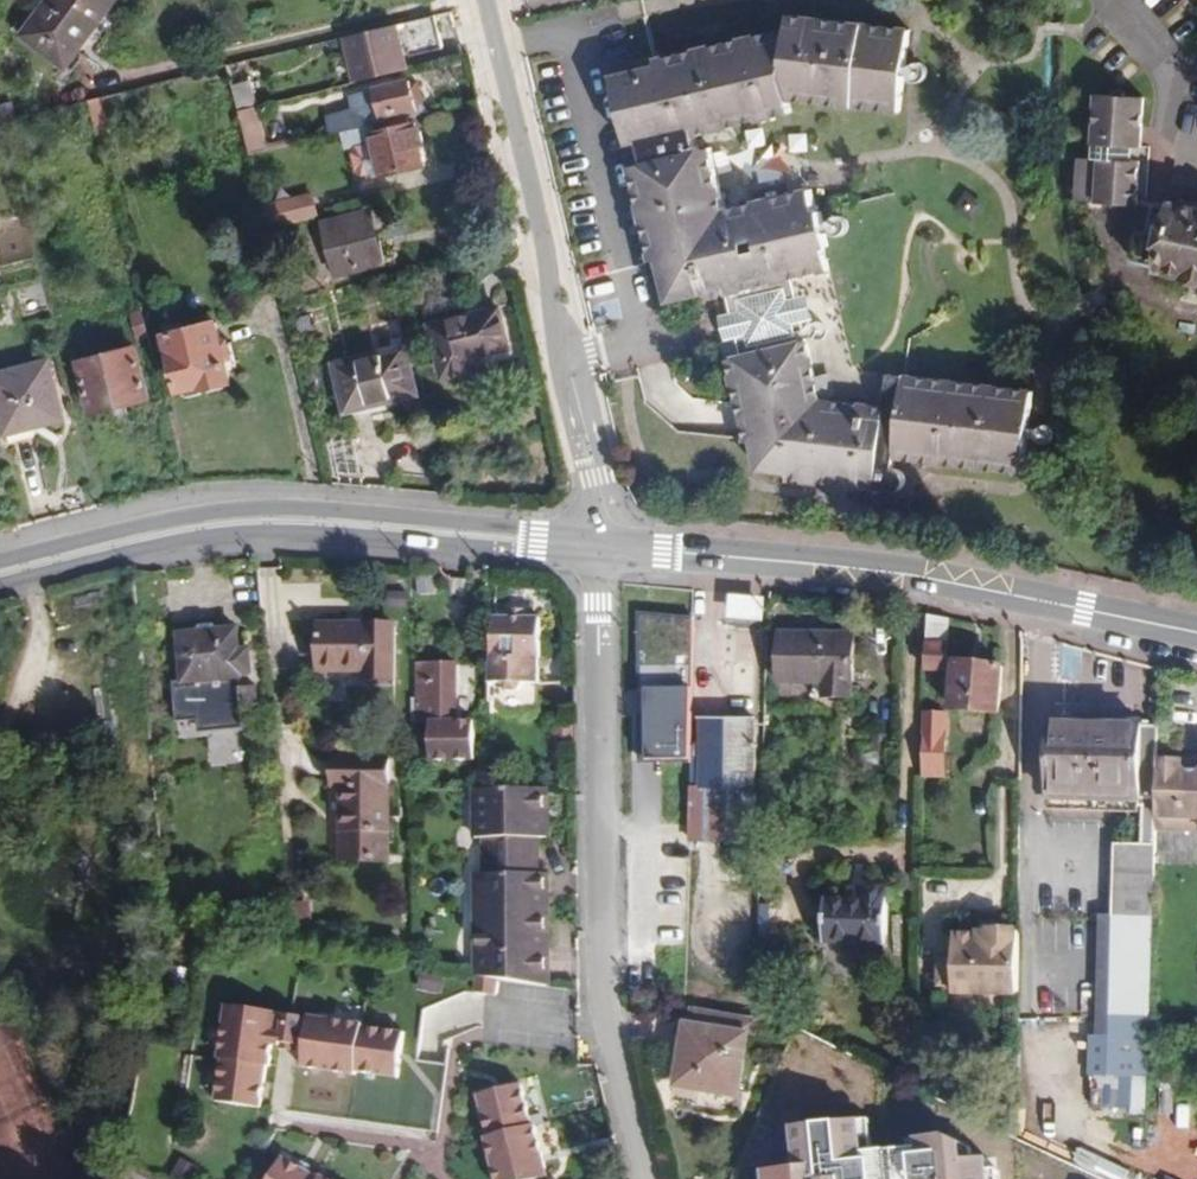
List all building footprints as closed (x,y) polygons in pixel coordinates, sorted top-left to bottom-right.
[(22,36),(65,69),(116,0),(48,0),(22,36)] [(442,49),(434,15),(351,35),(362,79),(413,68),(411,57),(442,49)] [(830,270),(825,246),(829,243),(821,210),(816,210),(811,188),(725,206),(713,148),(697,151),(694,137),(794,114),(792,98),(899,111),(909,29),(792,15),(791,26),(658,58),(659,64),(615,76),(630,143),(641,141),(646,163),(632,167),(652,260),(659,258),(668,300),(711,291),(712,296),(726,293),(798,277),(830,270)] [(5,76),(0,77),(0,112),(2,121),(18,117),(14,99),(11,100),(5,76)] [(426,107),(420,80),(410,81),(411,78),(374,85),(382,123),(419,114),(418,108),(426,107)] [(257,105),(252,83),(232,87),(238,110),(257,105)] [(1143,146),(1146,97),(1097,94),(1095,143),(1134,145),(1143,146)] [(109,131),(99,96),(87,99),(96,133),(109,131)] [(269,150),(258,105),(257,105),(238,110),(248,155),(269,150)] [(340,133),(368,126),(366,119),(339,126),(340,133)] [(372,144),(354,149),(350,154),(354,174),(362,177),(379,173),(380,176),(427,165),(417,122),(371,132),(372,144)] [(319,138),(316,125),(299,129),(302,141),(319,138)] [(1133,161),(1134,145),(1095,143),(1094,158),(1099,159),(1133,161)] [(1138,205),(1141,162),(1133,161),(1099,159),(1097,201),(1138,205)] [(321,219),(315,195),(261,208),(266,233),(321,219)] [(1172,201),(1170,204),(1159,202),(1156,206),(1149,233),(1142,232),(1139,234),(1133,259),(1136,262),(1196,277),(1196,207),(1172,201)] [(385,262),(370,206),(321,219),(335,274),(385,262)] [(822,395),(798,277),(726,293),(731,314),(735,335),(739,356),(726,359),(744,446),(749,446),(754,467),(783,471),(783,475),(891,490),(898,489),(901,487),(904,483),(904,478),(903,474),(901,471),(897,468),(894,467),(894,458),(1023,473),(1032,390),(889,372),(885,403),(822,395)] [(500,305),(429,322),(442,378),(486,367),(483,355),(509,348),(500,305)] [(149,337),(142,310),(130,313),(136,341),(149,337)] [(735,335),(731,314),(717,317),(721,338),(735,335)] [(218,321),(164,334),(179,390),(200,385),(201,390),(233,383),(218,321)] [(77,360),(90,413),(149,398),(136,344),(77,360)] [(407,344),(333,363),(344,411),(418,394),(407,344)] [(0,371),(0,421),(3,435),(65,419),(49,358),(0,371)] [(693,593),(623,587),(628,769),(686,771),(693,593)] [(761,630),(763,608),(731,604),(729,628),(761,630)] [(947,671),(949,618),(927,616),(925,671),(947,671)] [(538,684),(541,619),(493,618),(489,683),(502,683),(508,693),(519,693),(526,684),(538,684)] [(319,624),(318,671),(365,672),(365,680),(394,680),(395,624),(319,624)] [(259,715),(257,686),(242,686),(241,675),(239,648),(237,628),(182,633),(185,677),(172,679),(176,720),(191,719),(191,713),(197,713),(198,726),(245,722),(245,716),(259,715)] [(776,641),(774,693),(820,696),(820,708),(850,710),(852,645),(776,641)] [(250,674),(247,648),(239,648),(241,675),(250,674)] [(955,661),(951,710),(1000,713),(1003,665),(955,661)] [(458,719),(458,664),(417,664),(417,697),(412,698),(412,720),(431,721),(431,761),(474,761),(474,719),(458,719)] [(944,775),(947,713),(923,712),(921,775),(944,775)] [(260,724),(260,715),(259,715),(245,716),(245,722),(245,725),(260,724)] [(752,843),(755,719),(699,718),(699,743),(693,743),(690,841),(752,843)] [(1150,1018),(1155,828),(1155,817),(1157,727),(1141,728),(1141,720),(1049,718),(1049,798),(1141,801),(1141,796),(1144,796),(1142,845),(1114,845),(1112,925),(1111,1016),(1150,1018)] [(341,785),(340,861),(388,862),(389,758),(333,758),(333,785),(341,785)] [(1180,770),(1180,761),(1157,761),(1155,817),(1196,818),(1196,770),(1180,770)] [(1180,761),(1180,770),(1196,770),(1196,761),(1180,761)] [(550,986),(549,874),(540,873),(540,837),(548,837),(548,789),(488,789),(483,789),(483,837),(484,873),(473,874),(475,976),(550,986)] [(483,837),(483,789),(473,790),(473,837),(483,837)] [(1155,817),(1155,828),(1196,829),(1196,818),(1155,817)] [(826,898),(825,944),(884,945),(886,889),(863,889),(863,898),(826,898)] [(314,942),(310,902),(292,904),(296,944),(314,942)] [(1000,926),(1000,919),(982,919),(982,930),(992,930),(992,926),(1000,926)] [(1111,1016),(1112,925),(1098,925),(1097,1016),(1108,1016),(1111,1016)] [(1017,991),(1017,926),(1000,926),(992,926),(992,930),(982,930),(982,933),(953,932),(953,958),(941,958),(938,960),(939,979),(941,982),(952,982),(952,990),(1017,991)] [(222,1062),(216,1102),(259,1109),(264,1068),(270,1067),(273,1048),(278,1048),(278,1053),(299,1057),(300,1047),(307,1047),(304,1069),(357,1077),(357,1073),(400,1080),(406,1035),(363,1030),(364,1026),(311,1018),(310,1033),(303,1032),(305,1018),(284,1014),(281,1033),(276,1033),(278,1013),(226,1006),(218,1060),(222,1062)] [(1148,1076),(1150,1018),(1111,1016),(1110,1035),(1096,1035),(1088,1035),(1087,1075),(1148,1076)] [(1110,1035),(1111,1016),(1108,1016),(1097,1016),(1096,1035),(1110,1035)] [(737,1109),(746,1051),(752,1051),(755,1032),(753,1031),(685,1021),(672,1100),(737,1109)] [(532,1178),(545,1174),(533,1123),(528,1123),(517,1082),(475,1092),(486,1133),(481,1135),(492,1178),(532,1178)] [(991,1133),(865,1148),(861,1117),(788,1126),(793,1166),(763,1170),(764,1178),(997,1178),(991,1133)] [(1074,1161),(1115,1178),(1126,1178),(1130,1170),(1080,1147),(1074,1161)] [(282,1158),(270,1178),(318,1178),(282,1158)]
